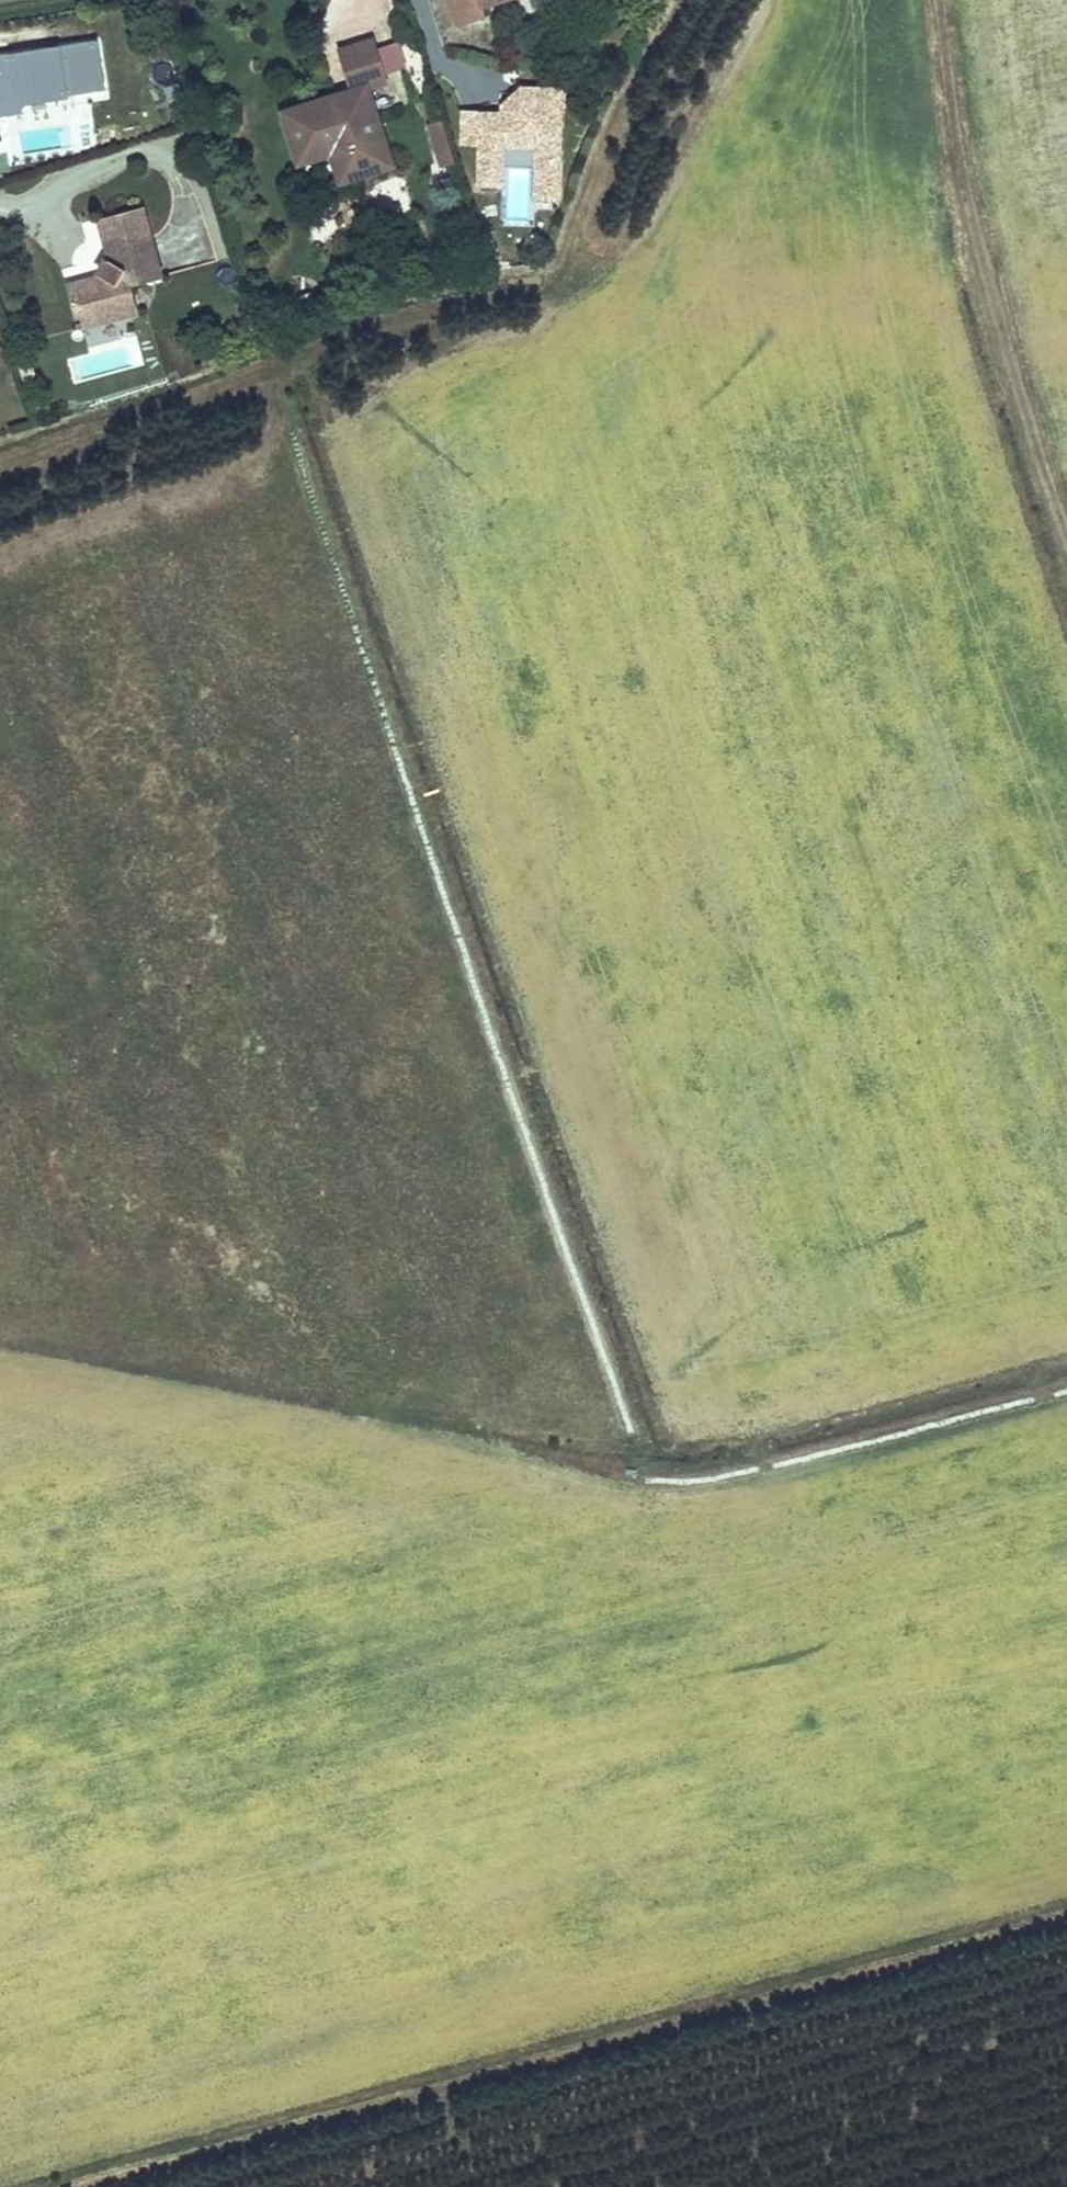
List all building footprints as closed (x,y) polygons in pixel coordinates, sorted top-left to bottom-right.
[(479,0),(446,0),(457,33),(486,22),(482,9),(479,0)] [(482,9),(507,0),(479,0),(482,9)] [(342,97),(308,108),(321,150),(342,144),(351,172),(356,172),(368,174),(376,171),(379,162),(386,160),(363,91),(385,82),(383,73),(399,69),(392,44),(375,49),(373,39),(329,55),(342,97)] [(0,54),(0,116),(19,113),(18,104),(68,97),(67,92),(103,87),(95,40),(0,54)] [(558,199),(561,88),(520,88),(520,114),(501,113),(462,113),(461,148),(478,148),(477,185),(501,186),(502,146),(536,147),(534,198),(558,199)] [(520,114),(520,88),(501,105),(501,113),(520,114)] [(321,150),(308,108),(275,119),(288,162),(317,152),(321,150)] [(430,121),(434,167),(452,165),(447,119),(430,121)] [(351,172),(342,144),(321,150),(317,152),(330,188),(334,186),(368,174),(356,172),(351,172)] [(166,272),(143,206),(93,222),(105,259),(96,268),(89,283),(65,292),(72,313),(89,307),(95,323),(140,309),(130,284),(166,272)] [(500,261),(499,249),(487,251),(489,263),(500,261)] [(95,323),(89,307),(72,313),(78,329),(95,323)]
